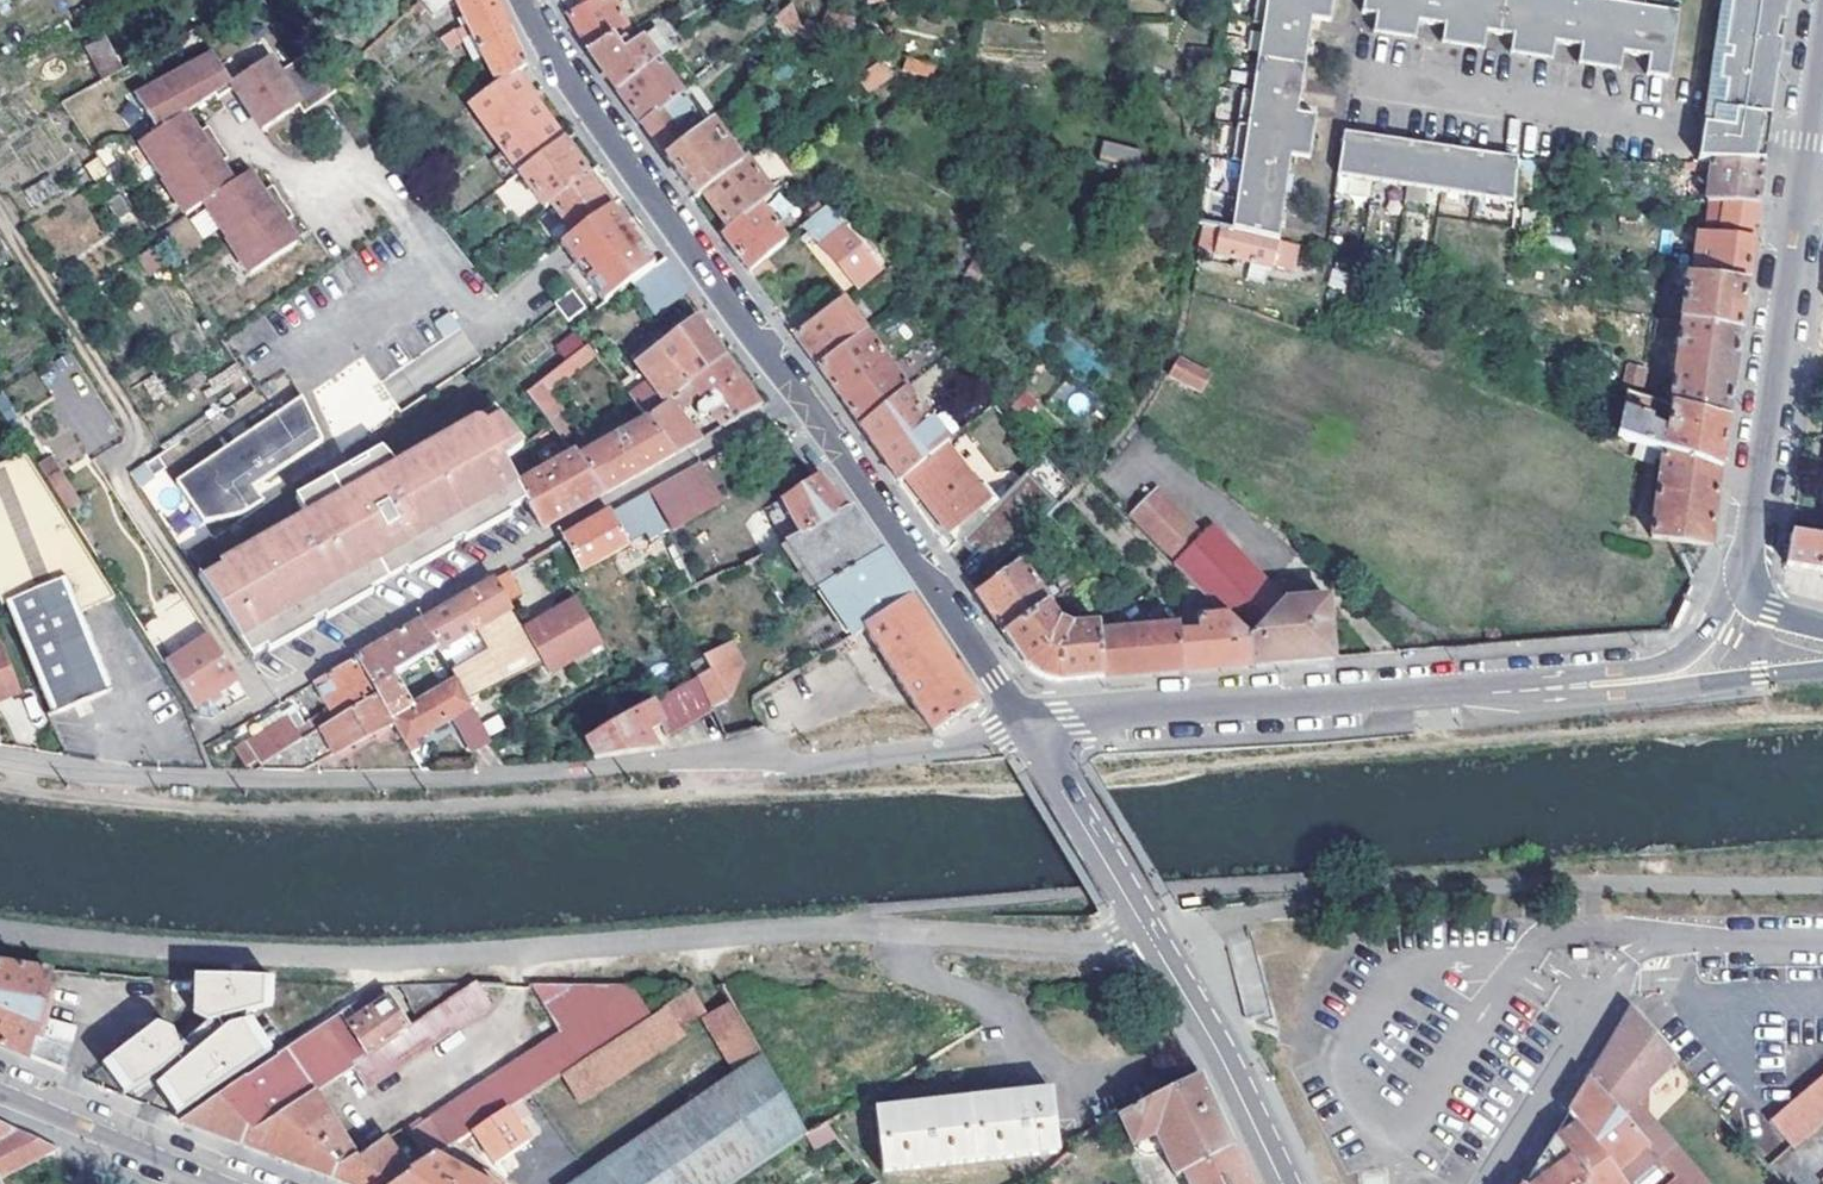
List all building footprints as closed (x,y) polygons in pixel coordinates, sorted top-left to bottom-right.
[(423,3),(435,21),(461,2),(497,83),(497,85),(513,73),(514,75),(524,66),(510,36),(494,0),(424,0),(422,1),(423,3)] [(624,34),(628,32),(614,0),(598,0),(581,8),(565,14),(582,40),(590,52),(624,34)] [(1250,96),(1244,129),(1238,165),(1227,231),(1273,242),(1287,157),(1305,160),(1312,121),(1294,118),(1310,19),(1329,23),(1333,0),(1266,0),(1262,25),(1250,96)] [(1250,24),(1262,25),(1266,0),(1253,0),(1250,24)] [(1485,35),(1512,39),(1532,42),(1553,46),(1580,50),(1600,54),(1622,57),(1648,62),(1646,80),(1666,83),(1678,19),(1642,13),(1608,7),(1574,1),(1565,0),(1363,0),(1360,13),(1376,16),(1396,20),(1417,23),(1444,27),(1464,31),(1485,35)] [(1608,7),(1642,13),(1644,3),(1623,0),(1609,0),(1608,7)] [(1716,84),(1724,85),(1720,110),(1712,109),(1709,127),(1700,126),(1698,134),(1694,162),(1711,163),(1735,163),(1736,162),(1764,163),(1767,146),(1767,144),(1782,40),(1775,39),(1777,23),(1784,24),(1788,0),(1730,0),(1716,84)] [(1700,126),(1709,127),(1712,109),(1716,84),(1730,0),(1720,0),(1700,126)] [(1644,3),(1642,13),(1678,19),(1680,10),(1644,3)] [(789,5),(774,18),(791,36),(794,33),(805,23),(789,5)] [(821,26),(827,29),(849,39),(854,25),(827,15),(825,17),(821,26)] [(1396,20),(1376,16),(1373,34),(1393,37),(1396,20)] [(805,23),(794,33),(821,44),(827,29),(821,26),(810,19),(805,23)] [(1396,20),(1393,37),(1414,41),(1417,23),(1396,20)] [(1464,31),(1444,27),(1441,45),(1460,48),(1464,31)] [(1464,31),(1460,48),(1482,52),(1485,35),(1464,31)] [(618,90),(656,62),(640,40),(633,45),(624,34),(590,52),(604,72),(618,90)] [(85,44),(99,77),(121,68),(108,35),(85,44)] [(1210,39),(1191,37),(1189,59),(1207,61),(1210,39)] [(1532,42),(1512,39),(1509,57),(1528,60),(1532,42)] [(1532,42),(1528,60),(1550,64),(1553,46),(1532,42)] [(336,94),(325,79),(306,50),(275,71),(265,56),(228,82),(211,57),(195,68),(193,65),(136,103),(159,136),(140,148),(188,218),(205,206),(253,277),(299,245),(286,225),(295,219),(274,189),(265,195),(251,175),(234,187),(221,167),(230,161),(209,131),(200,137),(186,117),(214,98),(217,103),(234,91),(263,133),(299,108),(304,116),(336,94)] [(1600,54),(1580,50),(1577,68),(1597,72),(1600,54)] [(1600,54),(1597,72),(1619,75),(1622,57),(1600,54)] [(937,68),(906,60),(903,73),(934,81),(937,68)] [(636,116),(642,125),(679,94),(656,62),(618,90),(636,116)] [(880,62),(855,80),(866,96),(891,77),(880,62)] [(469,104),(503,152),(520,174),(563,142),(514,75),(513,73),(497,85),(497,83),(469,104)] [(704,129),(679,94),(642,125),(659,149),(666,158),(704,129)] [(1244,129),(1250,96),(1239,94),(1234,126),(1244,129)] [(704,129),(666,158),(676,172),(688,189),(695,198),(700,194),(699,193),(738,164),(709,125),(704,129)] [(1244,129),(1234,126),(1228,162),(1238,165),(1244,129)] [(1335,173),(1356,177),(1513,203),(1514,160),(1343,131),(1335,173)] [(587,176),(563,142),(520,174),(545,209),(551,203),(550,202),(587,176)] [(520,174),(503,152),(492,160),(508,181),(520,174)] [(699,193),(700,194),(726,229),(757,204),(770,194),(744,159),(738,164),(699,193)] [(1705,202),(1725,202),(1758,203),(1759,196),(1764,163),(1736,162),(1735,163),(1711,163),(1705,202)] [(1356,177),(1335,173),(1331,196),(1352,200),(1356,177)] [(608,206),(587,176),(550,202),(551,203),(573,233),(608,206)] [(1692,278),(1747,284),(1752,245),(1758,203),(1725,202),(1720,235),(1699,234),(1692,278)] [(782,239),(757,204),(726,229),(727,230),(722,235),(743,264),(748,271),(783,241),(782,239)] [(823,205),(802,224),(852,286),(876,267),(832,212),(823,205)] [(558,244),(572,263),(623,225),(608,206),(573,233),(558,244)] [(653,265),(623,225),(572,263),(602,303),(653,265)] [(1227,231),(1218,229),(1211,253),(1270,267),(1275,243),(1273,242),(1227,231)] [(155,244),(138,255),(151,276),(169,265),(155,244)] [(688,290),(665,259),(634,283),(655,313),(688,290)] [(1685,286),(1680,321),(1740,331),(1746,292),(1747,284),(1692,278),(1681,276),(1679,285),(1685,286)] [(567,321),(585,307),(572,290),(553,304),(557,308),(567,321)] [(811,360),(817,368),(862,336),(838,304),(837,302),(793,335),(811,360)] [(446,315),(429,328),(441,342),(457,330),(446,315)] [(694,381),(724,358),(697,321),(662,349),(655,341),(632,360),(666,404),(671,401),(675,397),(695,381),(694,381)] [(1740,331),(1680,321),(1668,405),(1727,422),(1734,375),(1740,331)] [(575,330),(554,343),(562,357),(583,344),(575,330)] [(862,336),(817,368),(836,397),(859,430),(902,391),(904,390),(862,336)] [(587,345),(538,386),(550,402),(601,361),(587,345)] [(760,407),(724,358),(694,381),(695,381),(675,397),(684,408),(702,394),(706,401),(699,407),(698,412),(701,417),(706,416),(712,412),(722,428),(760,407)] [(1209,377),(1177,360),(1167,377),(1200,394),(1209,377)] [(1639,396),(1645,368),(1631,365),(1625,392),(1639,396)] [(550,402),(538,386),(526,395),(549,424),(550,424),(555,431),(559,427),(552,417),(558,412),(550,402)] [(902,391),(859,430),(876,455),(896,484),(901,480),(900,478),(942,445),(945,443),(902,391)] [(1727,422),(1668,405),(1639,396),(1625,392),(1616,438),(1663,452),(1720,471),(1721,464),(1727,422)] [(326,440),(300,400),(173,484),(201,526),(234,519),(241,516),(246,514),(249,512),(266,501),(257,486),(326,440)] [(648,422),(673,456),(699,441),(671,401),(666,404),(646,421),(646,422),(648,422)] [(485,428),(500,419),(492,410),(472,422),(476,422),(480,423),(483,425),(485,428)] [(404,570),(406,574),(454,548),(452,544),(463,538),(465,541),(511,515),(509,512),(527,502),(517,485),(502,460),(521,446),(500,419),(485,428),(483,425),(480,423),(476,422),(472,422),(396,464),(386,445),(370,454),(373,459),(339,478),(336,474),(300,493),(311,512),(228,557),(232,564),(209,576),(252,655),(268,647),(270,651),(318,624),(316,620),(326,614),(328,618),(373,593),(372,589),(396,575),(404,570)] [(579,459),(605,494),(639,474),(673,456),(648,422),(646,422),(581,458),(579,459)] [(901,480),(954,544),(955,542),(992,506),(942,445),(900,478),(901,480)] [(532,513),(541,529),(570,513),(605,494),(579,459),(581,458),(576,452),(574,454),(517,485),(527,502),(533,512),(532,513)] [(1720,471),(1663,452),(1651,538),(1709,546),(1717,492),(1720,471)] [(54,453),(39,460),(64,510),(78,503),(54,453)] [(370,454),(336,474),(339,478),(373,459),(370,454)] [(1043,455),(992,506),(955,542),(982,568),(990,575),(1074,491),(1043,455)] [(0,470),(0,606),(0,607),(7,604),(52,715),(110,691),(79,615),(112,595),(26,459),(0,470)] [(698,463),(647,492),(668,533),(721,503),(698,463)] [(145,464),(131,473),(141,488),(155,480),(145,464)] [(822,481),(817,475),(781,500),(805,534),(848,510),(822,481)] [(1175,562),(1172,565),(1218,624),(1252,667),(1283,664),(1331,660),(1326,600),(1284,604),(1210,527),(1200,538),(1155,491),(1129,516),(1175,562)] [(790,542),(823,589),(879,554),(854,518),(848,510),(805,534),(790,542)] [(557,543),(551,547),(561,564),(574,557),(582,571),(628,545),(610,513),(557,543)] [(1786,566),(1822,572),(1822,541),(1790,536),(1786,566)] [(879,554),(823,589),(855,635),(865,629),(911,599),(906,591),(879,554)] [(232,564),(228,557),(205,570),(209,576),(232,564)] [(980,589),(972,595),(995,629),(1000,637),(1044,607),(1049,603),(1018,563),(980,589)] [(494,579),(508,603),(520,596),(507,572),(494,579)] [(438,647),(436,648),(438,653),(440,652),(456,681),(467,699),(504,680),(540,659),(524,630),(508,603),(494,579),(484,585),(422,620),(438,647)] [(911,599),(865,629),(933,732),(977,702),(948,659),(917,609),(911,599)] [(524,630),(540,659),(542,663),(548,676),(599,648),(573,602),(524,630)] [(1056,625),(1044,607),(1000,637),(1018,660),(1024,668),(1034,676),(1039,678),(1044,680),(1049,681),(1054,682),(1059,682),(1101,680),(1097,636),(1096,628),(1069,631),(1056,625)] [(389,639),(355,658),(376,693),(391,718),(413,706),(394,673),(436,648),(438,647),(422,620),(389,639)] [(1178,636),(1181,673),(1223,669),(1252,667),(1218,624),(1195,622),(1196,635),(1178,636)] [(235,673),(208,627),(162,655),(190,701),(235,673)] [(1097,636),(1101,680),(1156,675),(1181,673),(1178,636),(1177,629),(1097,636)] [(21,691),(1,641),(0,642),(0,700),(21,691)] [(714,668),(699,677),(713,710),(728,702),(743,664),(732,643),(705,656),(714,668)] [(843,643),(828,652),(835,663),(850,654),(843,643)] [(328,707),(307,720),(314,732),(376,693),(355,658),(313,683),(328,707)] [(666,737),(713,711),(713,710),(699,677),(583,743),(593,759),(653,750),(644,734),(660,725),(666,737)] [(467,699),(456,681),(413,706),(391,718),(393,723),(392,724),(403,744),(404,743),(455,715),(474,749),(489,741),(467,699)] [(780,724),(766,691),(754,699),(754,706),(764,729),(780,724)] [(306,771),(392,724),(393,723),(391,718),(376,693),(314,732),(261,766),(265,771),(289,771),(306,771)] [(261,735),(247,744),(247,745),(236,752),(247,770),(254,771),(260,766),(261,766),(314,732),(307,720),(300,724),(294,714),(290,708),(280,714),(279,712),(258,725),(257,729),(261,735)] [(1251,943),(1227,949),(1245,1021),(1255,1018),(1257,1026),(1271,1022),(1269,1015),(1251,943)] [(64,1072),(80,1030),(45,1022),(51,973),(28,972),(15,970),(0,968),(0,1046),(61,1071),(64,1072)] [(241,982),(198,980),(196,1015),(209,1025),(274,1011),(276,985),(241,982)] [(532,985),(555,1030),(558,1036),(413,1130),(432,1158),(456,1143),(521,1101),(561,1073),(649,1016),(629,987),(532,985)] [(472,986),(474,985),(472,985),(415,987),(433,1013),(472,986)] [(433,1013),(407,1031),(367,1058),(353,1068),(368,1090),(455,1031),(488,1008),(472,986),(433,1013)] [(707,1013),(700,1017),(734,1074),(761,1056),(728,1001),(707,1013)] [(358,1025),(347,1010),(339,1016),(349,1031),(367,1058),(407,1031),(389,1004),(358,1025)] [(649,1016),(561,1073),(578,1101),(684,1035),(665,1006),(649,1016)] [(1612,1038),(1586,1083),(1653,1161),(1670,1147),(1633,1102),(1675,1063),(1653,1038),(1640,1023),(1629,1011),(1612,1038)] [(339,1016),(317,1031),(181,1123),(239,1146),(314,1094),(353,1068),(367,1058),(349,1031),(339,1016)] [(258,1020),(235,1025),(162,1083),(183,1111),(271,1052),(258,1020)] [(182,1055),(174,1032),(156,1028),(103,1066),(126,1093),(163,1076),(182,1055)] [(809,1135),(761,1056),(734,1074),(569,1183),(735,1183),(809,1135)] [(1183,1172),(1232,1149),(1198,1076),(1129,1113),(1121,1117),(1135,1147),(1139,1150),(1144,1150),(1161,1141),(1178,1176),(1184,1173),(1183,1172)] [(1769,1123),(1789,1146),(1822,1117),(1822,1076),(1769,1123)] [(1565,1116),(1590,1145),(1619,1183),(1672,1183),(1653,1161),(1586,1083),(1571,1107),(1565,1116)] [(1059,1154),(1055,1113),(1052,1091),(877,1113),(884,1173),(1059,1154)] [(314,1094),(239,1146),(330,1180),(360,1158),(359,1158),(314,1094)] [(531,1116),(521,1101),(456,1143),(484,1165),(491,1160),(496,1167),(529,1145),(516,1126),(531,1116)] [(1523,1183),(1619,1183),(1590,1145),(1565,1116),(1559,1126),(1523,1183)] [(49,1155),(60,1151),(0,1124),(0,1179),(49,1155)] [(385,1140),(359,1158),(360,1158),(330,1180),(339,1183),(397,1183),(410,1175),(409,1174),(385,1140)] [(1184,1173),(1189,1183),(1248,1183),(1232,1149),(1183,1172),(1184,1173)] [(397,1183),(476,1183),(432,1158),(409,1174),(410,1175),(397,1183)]
